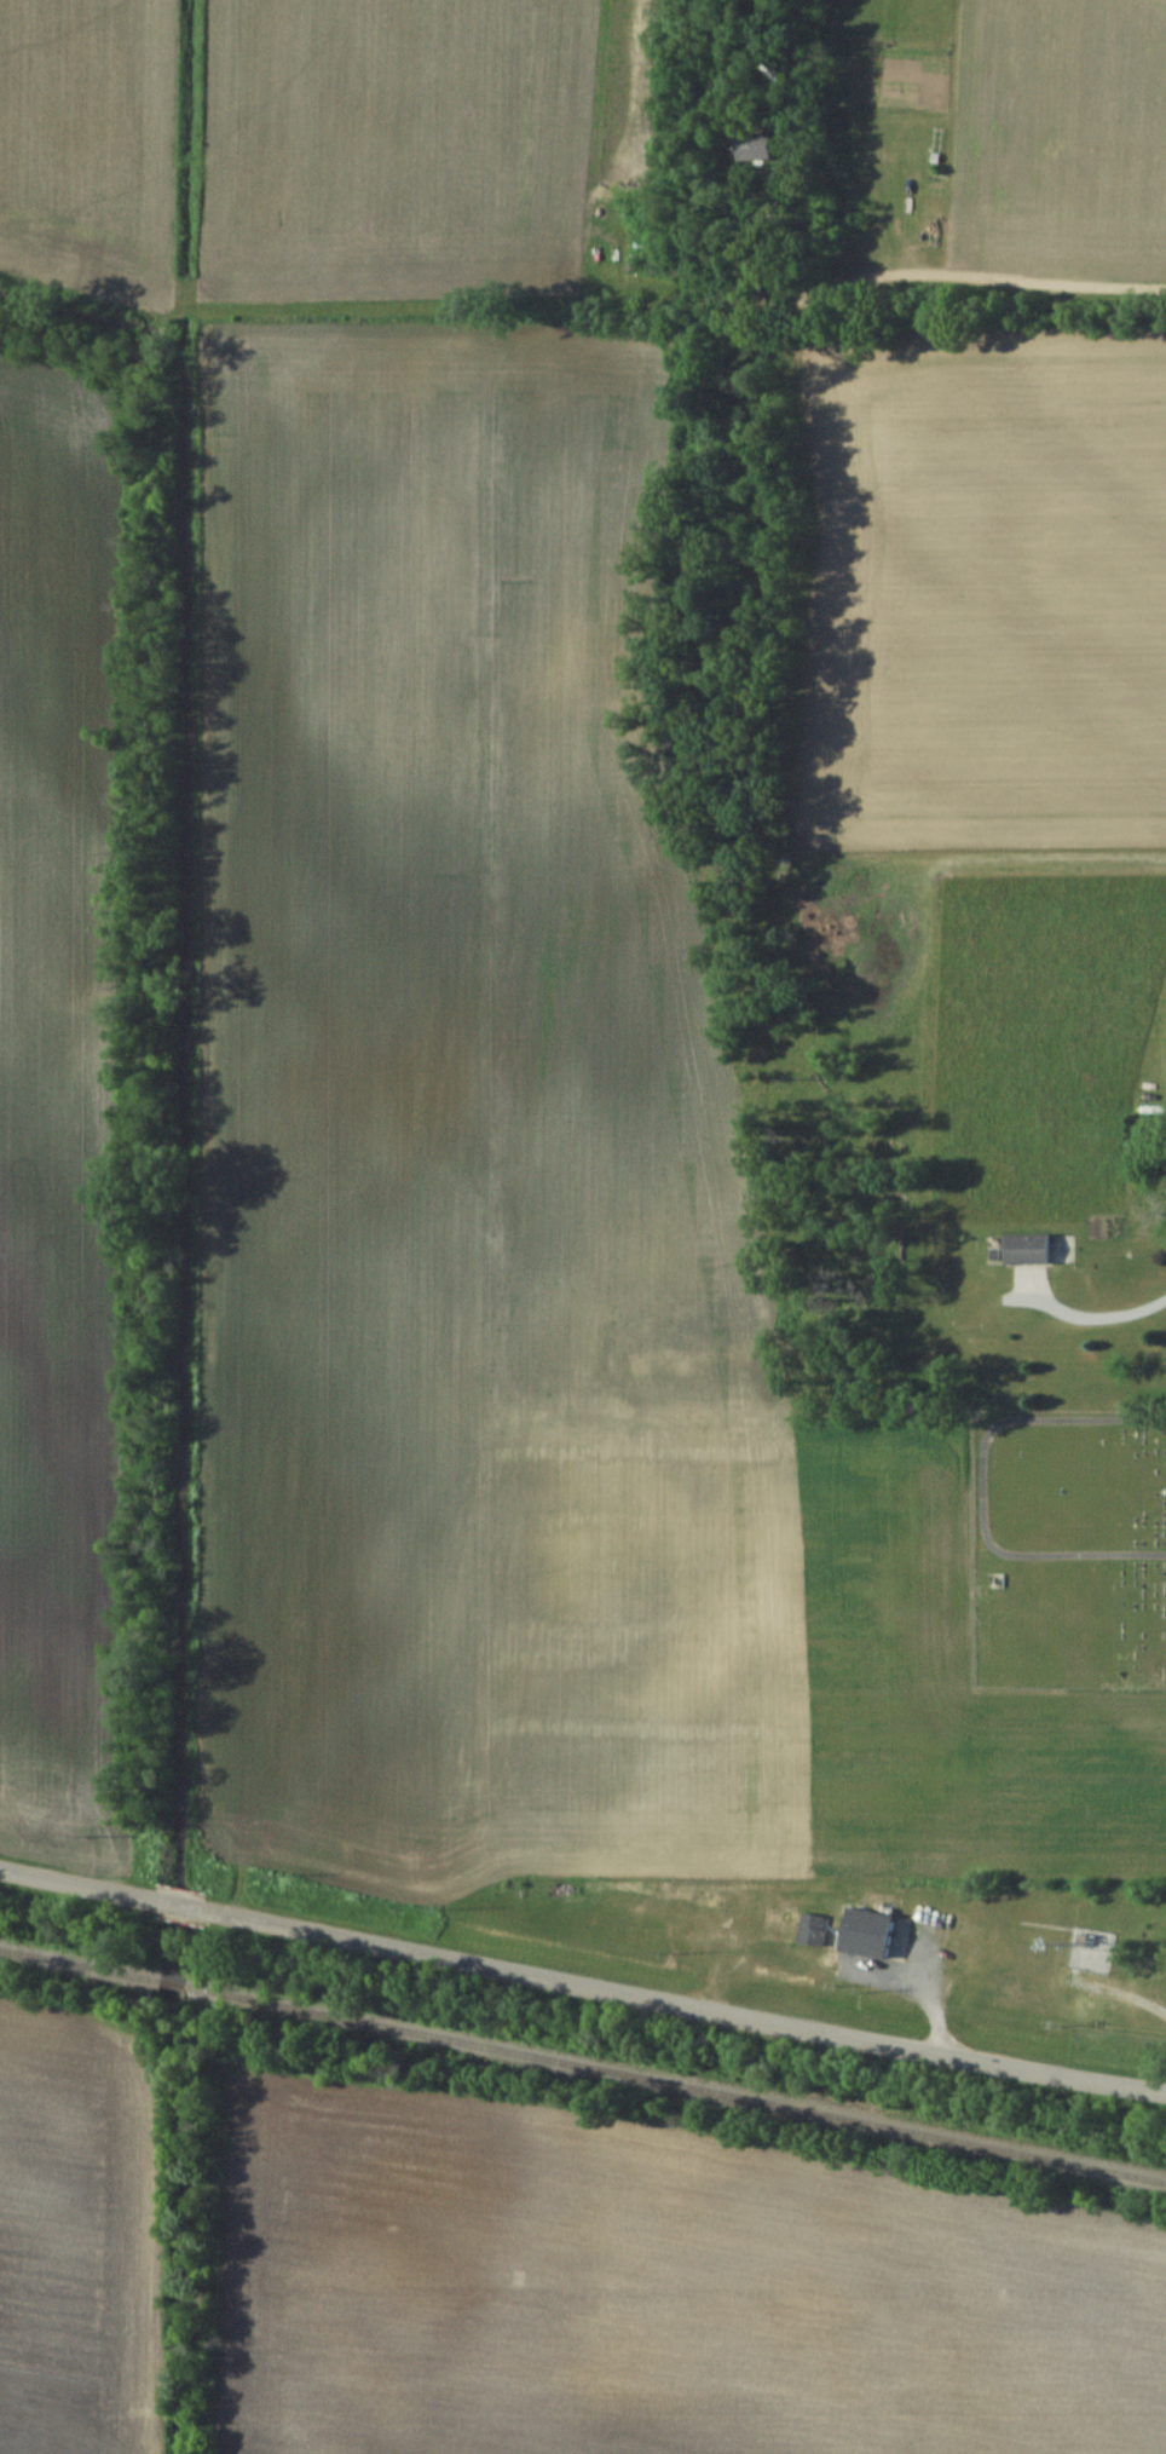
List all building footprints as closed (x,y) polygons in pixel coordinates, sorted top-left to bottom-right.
[(774,159),(774,137),(740,137),(740,159),(774,159)] [(1047,1234),(1001,1234),(1001,1263),(1047,1263),(1047,1234)] [(890,1915),(844,1907),(836,1951),(883,1958),(890,1915)]
